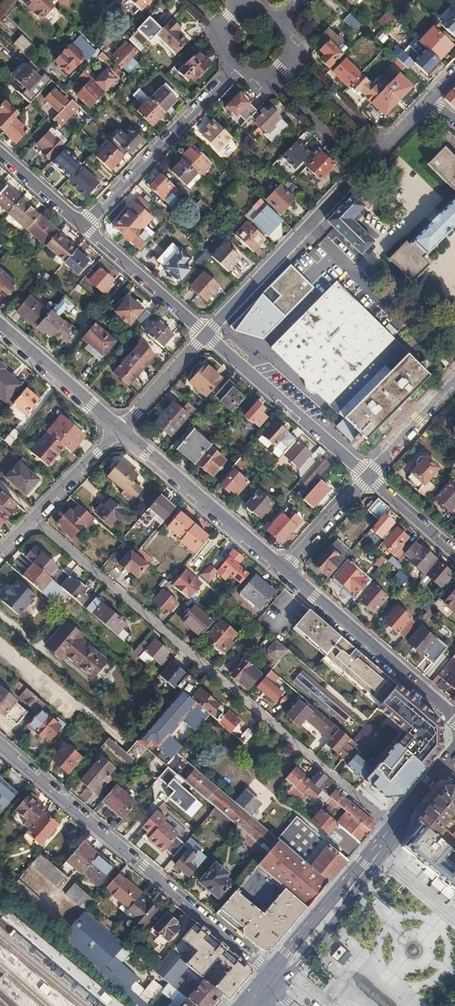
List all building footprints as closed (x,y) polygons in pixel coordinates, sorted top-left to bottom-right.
[(25,5),(41,20),(53,7),(50,4),(46,0),(30,0),(25,5)] [(140,11),(150,0),(128,0),(140,11)] [(102,1),(98,5),(104,10),(108,7),(102,1)] [(93,8),(99,15),(104,10),(98,5),(97,4),(93,8)] [(378,22),(385,29),(395,19),(387,12),(378,22)] [(361,24),(350,14),(344,21),(354,31),(361,24)] [(129,40),(141,51),(156,35),(161,30),(149,18),(137,31),(137,32),(129,40)] [(161,30),(156,35),(161,41),(176,55),(188,43),(180,35),(183,32),(170,20),(161,30)] [(433,29),(420,43),(427,50),(439,61),(452,47),(433,29)] [(325,56),(321,60),(329,67),(341,54),(336,49),(342,43),(340,35),(337,38),(328,30),(318,41),(325,47),(320,51),(322,53),(325,56)] [(191,39),(183,32),(180,35),(188,43),(191,39)] [(22,36),(13,45),(26,57),(35,48),(22,36)] [(102,54),(97,49),(95,52),(80,37),(70,47),(69,47),(61,55),(61,56),(64,58),(58,64),(69,74),(83,59),(86,62),(85,64),(89,67),(97,59),(102,54)] [(125,43),(112,57),(115,60),(114,61),(122,68),(136,53),(125,43)] [(398,49),(393,54),(405,66),(410,61),(398,49)] [(427,76),(440,62),(439,61),(427,50),(414,63),(427,76)] [(197,52),(177,73),(187,82),(191,79),(195,82),(211,65),(197,52)] [(189,52),(179,63),(181,66),(191,54),(189,52)] [(105,57),(102,54),(97,59),(105,66),(110,61),(105,57)] [(398,74),(405,67),(396,59),(390,66),(398,74)] [(22,92),(20,94),(30,104),(31,102),(36,98),(46,87),(51,82),(31,62),(26,68),(25,67),(14,79),(23,87),(20,90),(22,92)] [(338,77),(348,88),(360,75),(346,62),(336,71),(340,75),(338,77)] [(82,74),(91,82),(92,83),(96,78),(87,69),(82,74)] [(106,72),(95,83),(104,92),(116,80),(106,72)] [(82,74),(78,78),(87,86),(77,97),(89,108),(101,95),(90,84),(91,82),(82,74)] [(385,89),(398,101),(412,87),(398,75),(397,76),(385,89)] [(361,77),(351,88),(352,89),(351,91),(354,93),(355,92),(357,94),(359,91),(366,97),(372,102),(374,100),(380,94),(374,89),(361,77)] [(56,86),(51,82),(46,87),(51,92),(56,86)] [(162,87),(150,99),(164,113),(176,101),(175,99),(167,93),(170,90),(165,85),(163,88),(162,87)] [(384,90),(378,85),(374,89),(380,94),(384,90)] [(454,110),(454,88),(454,89),(444,99),(454,110)] [(150,99),(138,89),(132,96),(141,105),(135,111),(149,124),(155,117),(158,120),(164,113),(150,99)] [(372,102),(371,104),(384,116),(398,101),(385,89),(384,90),(380,94),(374,100),(372,102)] [(177,96),(170,90),(167,93),(175,99),(177,96)] [(54,91),(45,100),(57,112),(66,103),(54,91)] [(251,117),(257,111),(239,94),(226,107),(243,125),(251,117)] [(72,101),(52,121),(58,126),(61,128),(76,113),(81,117),(85,113),(72,101)] [(31,102),(30,104),(26,108),(30,112),(36,106),(35,106),(31,102)] [(15,120),(18,116),(6,104),(0,110),(0,128),(3,132),(15,120)] [(258,113),(257,111),(251,117),(254,121),(253,123),(265,134),(279,119),(267,107),(266,108),(265,107),(258,113)] [(155,117),(149,124),(152,126),(158,120),(155,117)] [(279,119),(265,134),(273,142),(287,127),(279,119)] [(3,132),(15,144),(27,132),(15,120),(3,132)] [(230,138),(212,121),(206,128),(209,130),(202,137),(218,152),(231,138),(230,138)] [(51,129),(36,144),(44,151),(41,153),(48,159),(61,146),(55,139),(59,135),(56,131),(54,133),(51,129)] [(120,133),(113,140),(129,154),(141,142),(131,132),(125,138),(120,133)] [(102,163),(109,170),(126,153),(113,140),(96,157),(102,163)] [(296,141),(280,157),(294,171),(310,155),(296,141)] [(192,146),(180,159),(182,161),(196,175),(198,177),(210,164),(192,146)] [(444,148),(427,165),(454,193),(454,159),(444,148)] [(65,151),(53,163),(65,175),(69,170),(71,172),(79,164),(65,151)] [(320,152),(306,167),(320,180),(334,166),(320,152)] [(92,153),(86,160),(97,169),(102,163),(96,157),(92,153)] [(196,175),(182,161),(172,172),(185,186),(196,175)] [(81,169),(71,180),(74,182),(71,184),(84,196),(96,183),(81,169)] [(175,189),(161,175),(156,180),(154,178),(147,186),(163,201),(171,193),(175,189)] [(7,213),(20,198),(6,186),(5,187),(0,193),(0,207),(7,213)] [(280,188),(266,202),(280,214),(293,200),(280,188)] [(326,221),(328,223),(341,236),(361,256),(374,243),(355,224),(362,216),(359,213),(364,208),(367,211),(378,200),(369,192),(359,203),(351,195),(337,210),(326,221)] [(171,193),(163,201),(168,205),(176,197),(171,193)] [(138,196),(132,203),(143,212),(148,206),(138,196)] [(20,198),(7,213),(26,230),(40,215),(20,198)] [(389,260),(412,283),(429,266),(422,259),(448,234),(454,226),(454,199),(409,246),(406,242),(389,260)] [(282,221),(260,200),(252,208),(259,214),(252,221),(268,236),(282,221)] [(194,207),(206,217),(211,211),(200,201),(194,207)] [(113,228),(122,235),(143,212),(132,203),(125,211),(126,212),(113,228)] [(143,212),(122,235),(139,250),(149,239),(140,231),(151,219),(143,212)] [(40,215),(26,230),(45,247),(56,234),(58,231),(40,215)] [(264,240),(247,223),(234,236),(252,253),(264,240)] [(45,247),(63,263),(74,250),(56,234),(45,247)] [(204,251),(206,252),(207,253),(210,257),(223,243),(217,237),(204,251)] [(143,254),(156,261),(164,247),(151,240),(143,254)] [(210,257),(211,257),(227,272),(239,258),(223,243),(210,257)] [(180,284),(192,271),(185,265),(190,259),(179,249),(178,251),(171,245),(156,262),(163,268),(180,284)] [(74,250),(63,263),(77,274),(88,262),(87,261),(88,260),(83,255),(81,256),(74,250)] [(207,253),(206,252),(196,263),(201,269),(211,257),(210,257),(207,253)] [(290,266),(230,328),(234,332),(263,340),(313,288),(290,266)] [(91,269),(84,277),(105,295),(111,288),(110,286),(114,281),(99,268),(95,273),(91,269)] [(0,289),(7,295),(16,284),(0,270),(0,289)] [(203,275),(191,289),(205,302),(217,287),(203,275)] [(271,350),(299,376),(302,373),(305,377),(302,379),(301,385),(302,388),(304,392),(307,394),(310,395),(314,395),(317,394),(320,392),(330,402),(328,404),(338,414),(339,414),(381,371),(402,350),(335,284),(276,345),(271,350)] [(36,327),(43,333),(49,338),(53,334),(62,341),(73,329),(63,321),(62,322),(58,319),(64,312),(67,315),(76,305),(66,297),(64,295),(48,313),(37,326),(36,327)] [(37,326),(48,313),(30,297),(18,310),(37,326)] [(125,300),(115,312),(128,324),(141,310),(133,303),(131,305),(125,300)] [(16,312),(35,329),(36,327),(37,326),(18,310),(16,312)] [(148,336),(162,347),(172,335),(159,323),(148,336)] [(82,339),(88,345),(102,357),(115,342),(101,330),(94,324),(82,338),(82,339)] [(141,344),(114,374),(127,385),(154,355),(141,344)] [(407,355),(386,376),(351,411),(344,419),(336,427),(351,441),(358,433),(366,441),(411,396),(429,377),(407,355)] [(5,401),(19,384),(3,370),(5,368),(0,364),(0,396),(5,401)] [(205,365),(190,383),(205,396),(220,378),(205,365)] [(386,376),(381,371),(339,414),(344,419),(351,411),(386,376)] [(227,380),(214,395),(220,400),(219,401),(232,412),(243,399),(237,394),(231,389),(234,386),(227,380)] [(39,400),(25,389),(12,404),(26,416),(39,400)] [(320,392),(317,394),(328,404),(330,402),(320,392)] [(173,403),(156,423),(170,436),(187,416),(173,403)] [(191,418),(196,413),(187,403),(182,408),(191,418)] [(256,404),(245,417),(251,423),(254,419),(260,424),(265,419),(259,414),(262,410),(256,404)] [(64,446),(71,452),(85,435),(62,415),(47,432),(48,432),(64,446)] [(275,447),(276,445),(285,436),(287,433),(274,421),(262,436),(275,447)] [(301,432),(296,427),(287,437),(293,442),(301,432)] [(177,449),(195,464),(211,446),(192,430),(177,449)] [(64,446),(48,432),(31,452),(47,466),(64,446)] [(276,445),(284,452),(293,442),(287,437),(285,436),(276,445)] [(284,452),(278,459),(282,462),(286,457),(298,468),(310,453),(297,442),(296,444),(293,442),(284,452)] [(324,452),(319,448),(314,454),(312,459),(316,462),(319,458),(324,452)] [(211,449),(197,465),(205,472),(205,471),(211,476),(224,460),(211,449)] [(410,474),(423,485),(427,481),(437,469),(425,457),(423,457),(421,460),(421,463),(410,474)] [(316,462),(300,480),(309,488),(315,481),(313,479),(326,464),(319,458),(316,462)] [(236,463),(226,474),(229,477),(221,486),(228,492),(230,489),(231,490),(231,491),(236,495),(246,482),(235,472),(243,462),(239,459),(236,463)] [(18,462),(5,477),(25,494),(37,481),(29,473),(30,471),(18,462)] [(111,473),(121,482),(118,484),(129,493),(131,490),(139,482),(129,473),(131,470),(121,462),(111,473)] [(305,502),(312,508),(328,488),(319,481),(303,500),(305,502)] [(417,491),(427,500),(436,489),(427,481),(423,485),(417,491)] [(454,511),(454,490),(452,487),(454,485),(450,482),(435,499),(450,512),(452,509),(454,511)] [(0,493),(0,512),(7,518),(13,511),(12,510),(17,504),(1,492),(0,493)] [(257,492),(246,506),(260,518),(271,504),(257,492)] [(159,495),(139,518),(138,520),(145,527),(155,515),(163,522),(174,508),(159,495)] [(101,509),(97,513),(111,526),(117,518),(120,520),(126,514),(109,500),(105,505),(102,503),(99,507),(101,509)] [(388,508),(381,502),(370,513),(378,520),(388,508)] [(94,518),(79,505),(72,512),(70,510),(57,524),(70,537),(83,524),(86,527),(94,518)] [(268,531),(274,537),(294,515),(287,509),(268,531)] [(181,539),(194,525),(180,513),(168,528),(181,539)] [(294,515),(274,537),(282,543),(301,521),(294,515)] [(385,515),(372,532),(380,539),(392,524),(390,522),(391,520),(385,515)] [(208,537),(194,525),(181,539),(180,541),(194,553),(208,537)] [(407,538),(396,528),(382,544),(388,549),(387,550),(393,556),(394,555),(397,558),(406,548),(402,544),(407,538)] [(373,539),(367,533),(362,538),(368,544),(373,539)] [(335,543),(349,554),(351,551),(338,540),(335,543)] [(314,565),(328,577),(349,554),(335,543),(335,542),(314,565)] [(419,576),(422,578),(428,572),(426,570),(435,559),(418,545),(417,547),(412,544),(403,554),(408,558),(406,560),(421,573),(419,576)] [(26,557),(33,564),(48,576),(56,567),(34,549),(26,557)] [(136,554),(131,550),(119,564),(128,572),(129,571),(137,577),(147,564),(136,554)] [(242,581),(248,574),(237,565),(242,559),(233,550),(227,556),(229,558),(217,571),(209,564),(200,575),(201,575),(204,578),(209,583),(218,573),(225,579),(229,574),(240,583),(242,581)] [(375,564),(379,568),(386,560),(382,556),(375,564)] [(388,561),(393,566),(397,562),(391,557),(388,561)] [(33,564),(22,576),(51,600),(61,588),(59,586),(53,581),(48,576),(33,564)] [(334,579),(355,597),(367,582),(347,565),(334,579)] [(422,578),(421,579),(426,584),(430,579),(440,588),(452,574),(442,566),(437,571),(432,567),(428,572),(422,578)] [(53,581),(59,586),(68,576),(62,571),(53,581)] [(173,586),(187,599),(188,599),(198,587),(189,580),(192,576),(186,571),(173,586)] [(399,571),(393,577),(403,586),(409,580),(399,571)] [(59,586),(61,588),(82,605),(88,599),(79,592),(82,588),(68,576),(59,586)] [(256,577),(242,593),(259,607),(273,591),(256,577)] [(2,602),(19,582),(18,580),(0,600),(2,602)] [(19,582),(2,602),(25,622),(42,602),(19,582)] [(371,585),(359,600),(373,612),(385,598),(371,585)] [(443,602),(454,613),(454,589),(443,602)] [(162,590),(152,602),(167,614),(170,611),(175,605),(177,603),(162,590)] [(124,626),(95,599),(86,609),(116,635),(122,628),(124,626)] [(435,602),(430,599),(423,607),(427,611),(428,610),(431,606),(435,602)] [(175,605),(170,611),(172,613),(178,607),(175,605)] [(182,620),(200,636),(213,621),(195,605),(182,620)] [(383,621),(403,638),(410,631),(405,626),(411,619),(396,606),(383,621)] [(341,637),(309,610),(294,627),(326,654),(341,637)] [(427,611),(422,617),(426,621),(433,614),(428,610),(427,611)] [(221,653),(225,653),(234,644),(230,640),(236,634),(221,621),(208,636),(215,642),(214,643),(214,646),(221,653)] [(66,623),(46,646),(58,656),(61,653),(91,678),(105,661),(81,640),(83,637),(66,623)] [(421,627),(408,642),(432,665),(442,654),(441,654),(444,651),(434,643),(436,641),(421,627)] [(116,635),(123,641),(129,634),(122,628),(116,635)] [(341,637),(326,654),(325,656),(354,681),(380,704),(396,685),(374,666),(341,637)] [(288,651),(274,638),(265,648),(266,656),(276,665),(280,660),(288,651)] [(144,641),(135,651),(141,656),(134,664),(147,675),(157,663),(160,664),(169,653),(155,641),(150,646),(144,641)] [(441,654),(442,654),(446,650),(436,641),(434,643),(444,651),(441,654)] [(184,671),(167,657),(155,672),(172,686),(184,671)] [(452,658),(437,676),(454,692),(454,661),(452,658)] [(256,679),(261,683),(265,677),(245,660),(232,675),(238,681),(239,680),(249,688),(256,679)] [(261,683),(257,687),(274,701),(282,693),(278,690),(281,687),(276,683),(274,685),(273,683),(278,677),(271,671),(270,672),(265,677),(261,683)] [(302,671),(293,681),(343,724),(352,714),(302,671)] [(278,690),(282,693),(288,686),(280,679),(276,683),(281,687),(278,690)] [(45,705),(17,680),(12,686),(23,696),(20,700),(29,707),(28,708),(36,715),(41,709),(45,705)] [(380,704),(376,708),(405,734),(396,744),(394,743),(379,763),(372,772),(364,780),(384,797),(400,796),(439,748),(440,724),(396,685),(380,704)] [(5,716),(6,714),(16,723),(25,712),(15,703),(16,702),(0,688),(0,712),(5,716)] [(199,690),(191,699),(210,715),(216,720),(230,732),(239,721),(228,711),(224,715),(222,713),(223,712),(217,708),(218,706),(199,690)] [(191,699),(187,696),(177,708),(170,702),(136,742),(126,753),(136,761),(147,749),(182,780),(215,808),(230,821),(236,826),(268,853),(263,858),(257,865),(285,890),(306,907),(311,901),(328,882),(277,839),(256,821),(235,803),(229,798),(199,772),(177,753),(210,715),(191,699)] [(298,725),(299,723),(304,718),(309,722),(314,716),(298,702),(286,715),(298,725)] [(36,715),(27,725),(43,738),(45,735),(49,739),(59,727),(61,728),(64,725),(57,719),(55,721),(41,709),(36,715)] [(329,721),(318,711),(316,715),(319,718),(316,722),(323,728),(329,721)] [(304,718),(299,723),(304,728),(309,722),(304,718)] [(315,743),(322,749),(324,746),(326,743),(338,729),(329,721),(323,728),(326,730),(315,743)] [(375,726),(366,726),(353,742),(359,746),(363,742),(377,754),(390,739),(375,726)] [(247,728),(238,739),(244,744),(253,733),(247,728)] [(344,745),(350,739),(338,729),(326,743),(330,747),(343,757),(349,750),(344,745)] [(109,738),(104,743),(131,767),(136,761),(126,753),(109,738)] [(65,745),(53,760),(68,773),(81,758),(65,745)] [(346,765),(364,780),(372,772),(366,767),(353,756),(346,765)] [(101,758),(81,782),(98,796),(112,779),(105,773),(111,766),(101,758)] [(379,763),(373,758),(366,767),(372,772),(379,763)] [(292,785),(294,786),(302,793),(306,788),(316,797),(321,791),(311,782),(303,775),(294,768),(285,779),(292,785)] [(319,771),(315,776),(311,782),(321,791),(343,810),(349,803),(343,798),(335,792),(338,788),(326,777),(319,771)] [(171,779),(166,785),(172,790),(166,797),(184,812),(196,799),(171,779)] [(1,780),(0,781),(0,812),(16,793),(1,780)] [(115,785),(101,801),(122,819),(136,803),(115,785)] [(294,786),(292,785),(286,793),(291,797),(292,795),(301,802),(305,797),(302,793),(294,786)] [(302,793),(305,797),(311,802),(316,797),(306,788),(302,793)] [(422,825),(451,849),(454,845),(454,833),(453,834),(444,827),(453,816),(454,818),(454,819),(454,820),(454,792),(452,790),(445,790),(418,822),(422,825)] [(239,798),(235,803),(256,821),(261,815),(255,810),(260,803),(245,791),(239,798)] [(46,808),(41,805),(40,806),(35,801),(38,798),(31,792),(28,795),(27,795),(14,810),(26,820),(23,824),(28,829),(46,808)] [(233,793),(229,798),(235,803),(239,798),(233,793)] [(343,810),(346,812),(369,832),(372,829),(371,822),(349,803),(343,810)] [(230,821),(215,808),(210,815),(224,828),(230,821)] [(277,839),(328,882),(345,861),(328,847),(334,840),(338,844),(337,846),(349,856),(360,843),(337,823),(321,810),(312,821),(329,836),(325,840),(297,817),(277,839)] [(148,838),(172,859),(184,846),(186,843),(162,822),(164,819),(155,811),(141,827),(150,835),(148,838)] [(346,812),(337,823),(360,843),(369,832),(346,812)] [(44,813),(29,831),(36,836),(33,839),(40,845),(56,824),(44,813)] [(422,825),(418,830),(421,832),(417,837),(414,834),(409,841),(403,848),(450,888),(451,886),(453,887),(452,889),(454,892),(454,853),(451,849),(422,825)] [(268,853),(236,826),(234,829),(239,834),(237,836),(263,858),(268,853)] [(217,839),(222,843),(226,839),(221,835),(217,839)] [(93,850),(82,842),(66,860),(77,870),(93,850)] [(184,846),(172,859),(176,863),(174,865),(188,877),(205,857),(198,852),(196,854),(188,848),(187,849),(184,846)] [(77,870),(82,874),(83,873),(98,855),(93,850),(77,870)] [(39,854),(30,865),(38,871),(58,888),(67,877),(58,869),(39,854)] [(111,867),(98,855),(83,873),(97,884),(111,867)] [(215,863),(198,882),(218,899),(232,883),(224,877),(227,873),(215,863)] [(225,903),(216,913),(245,936),(260,949),(272,947),(289,928),(306,907),(285,890),(257,865),(225,903)] [(118,874),(106,888),(128,908),(139,895),(141,893),(118,874)] [(434,877),(429,884),(448,899),(454,892),(434,877)] [(18,879),(9,890),(41,919),(62,937),(72,927),(18,879)] [(65,894),(86,912),(95,901),(75,883),(65,894)] [(128,908),(124,912),(142,928),(157,911),(139,895),(128,908)] [(77,957),(105,981),(112,973),(129,988),(138,979),(113,956),(124,945),(108,931),(86,912),(72,927),(62,937),(59,940),(77,957)] [(167,914),(154,929),(167,941),(179,927),(175,925),(177,923),(167,914)] [(209,934),(195,923),(180,939),(195,951),(185,963),(187,966),(201,977),(216,959),(229,969),(221,979),(216,975),(213,978),(210,976),(206,981),(225,997),(228,1001),(249,976),(248,967),(233,954),(228,950),(209,934)] [(330,955),(342,966),(352,954),(340,944),(330,955)] [(138,948),(134,953),(154,970),(163,960),(157,955),(152,961),(138,948)] [(168,982),(185,997),(196,1005),(218,1005),(221,1001),(225,997),(206,981),(204,980),(201,984),(190,996),(188,993),(183,989),(188,984),(178,976),(187,966),(185,963),(170,951),(163,960),(154,970),(168,982)] [(148,1005),(139,997),(129,988),(112,973),(105,981),(124,999),(132,1005),(149,1005),(148,1005)] [(153,981),(139,997),(148,1005),(161,991),(163,989),(153,981)] [(185,997),(168,982),(163,989),(161,991),(172,1001),(168,1005),(196,1005),(185,997)] [(228,1001),(225,997),(221,1001),(218,1005),(224,1005),(228,1001)]
